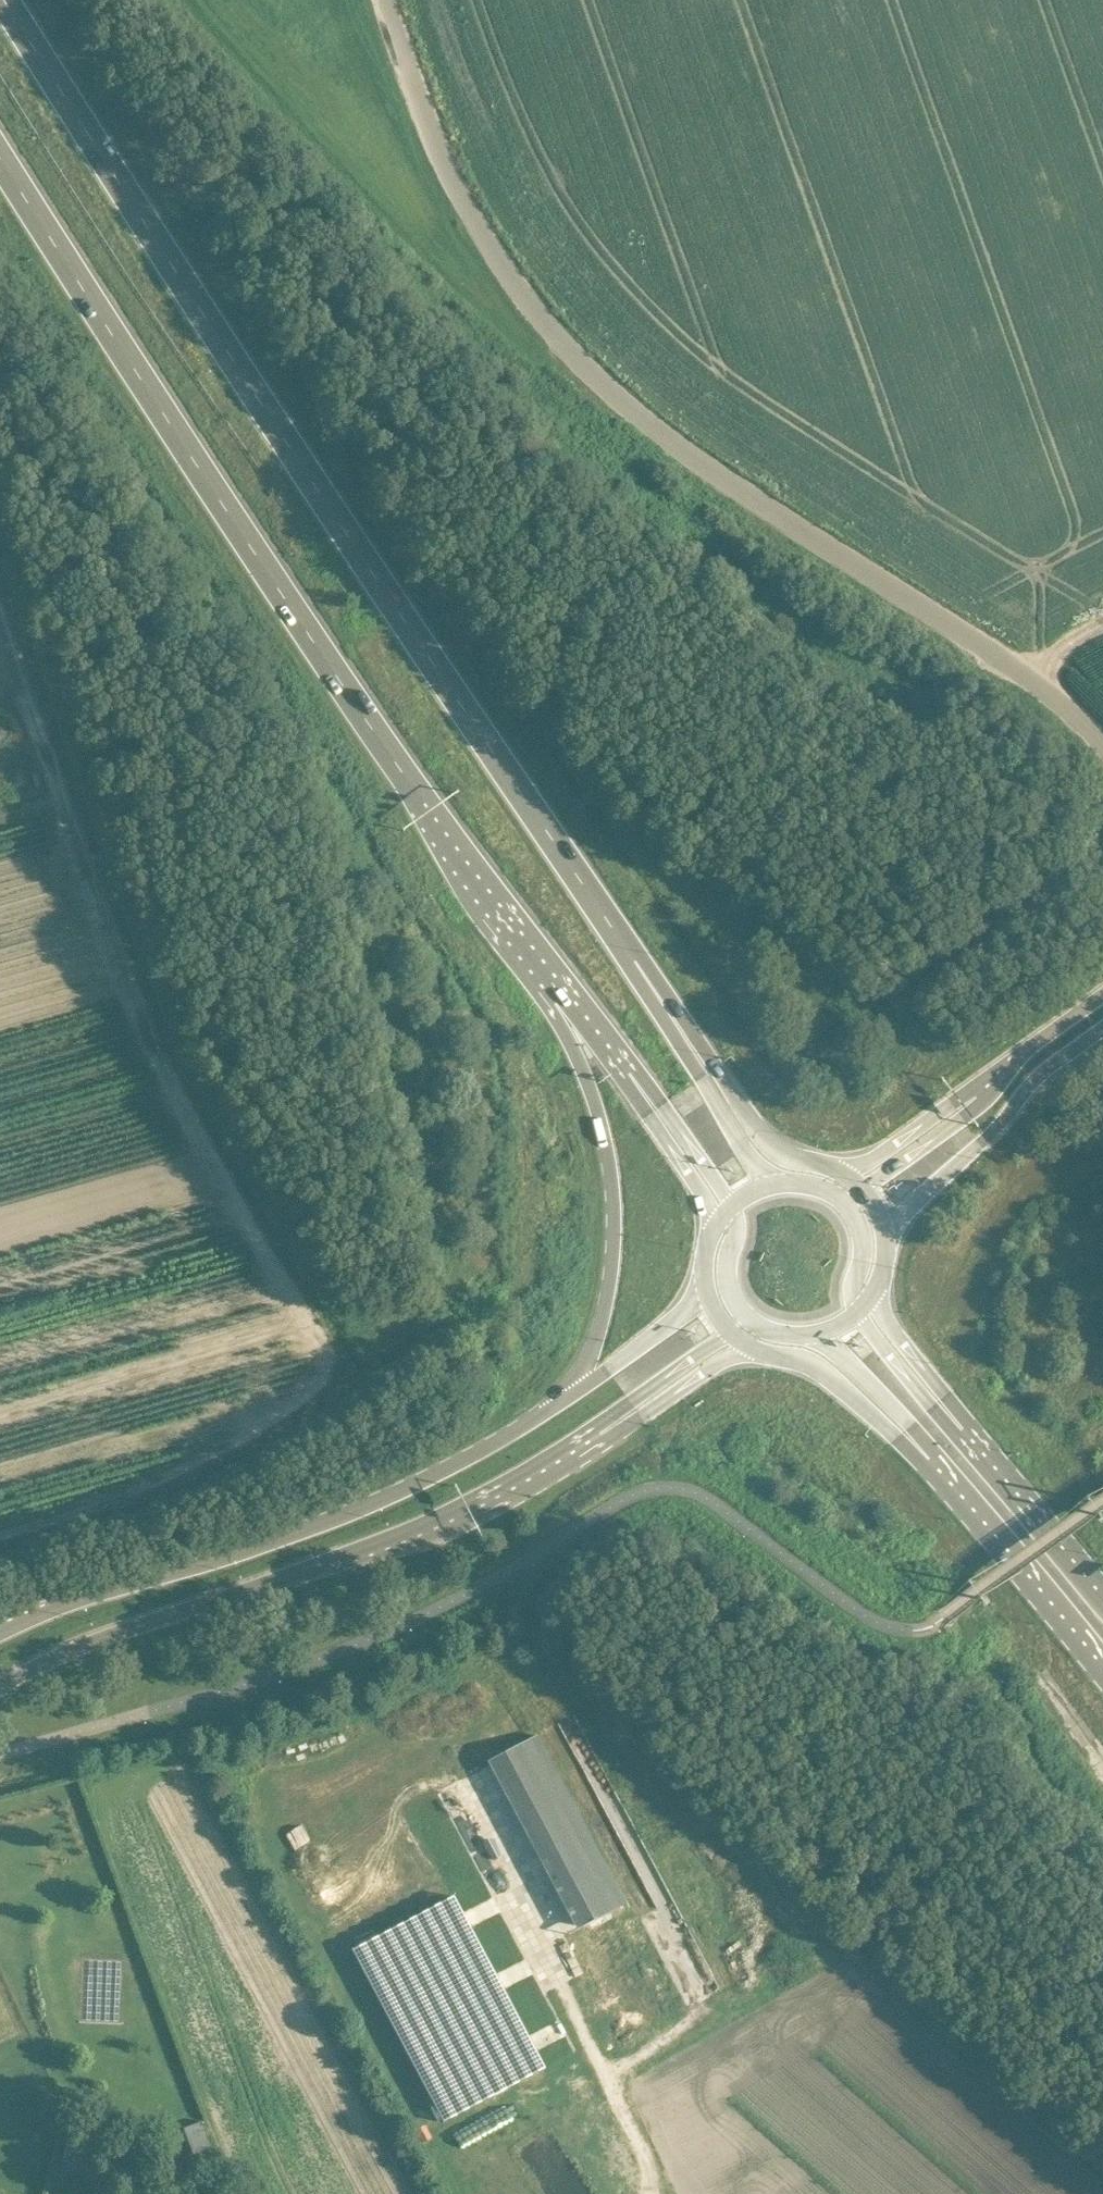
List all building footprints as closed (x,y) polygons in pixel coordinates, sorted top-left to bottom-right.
[(454,1896),(351,1950),(443,2123),(546,2069),(454,1896)] [(673,1990),(627,1903),(575,1930),(568,1934),(614,2021),(673,1990)] [(423,2126),(414,2130),(421,2143),(430,2139),(423,2126)] [(533,2182),(512,2193),(540,2193),(533,2182)]
